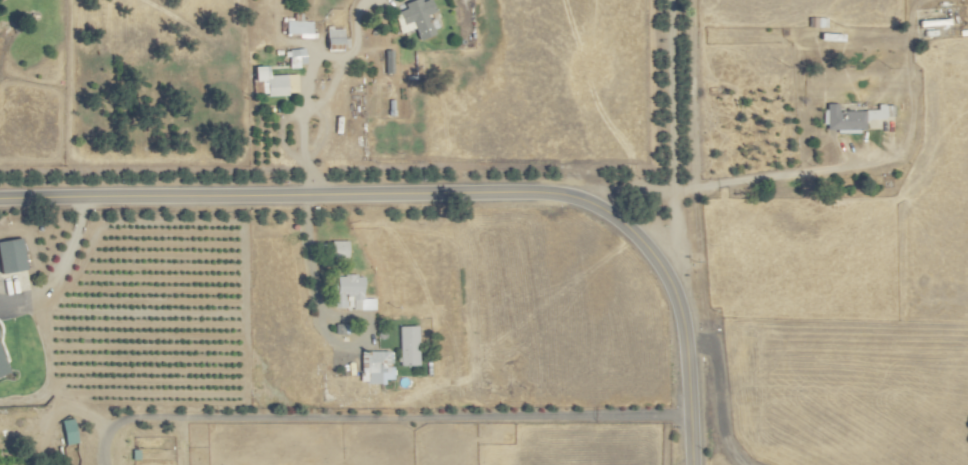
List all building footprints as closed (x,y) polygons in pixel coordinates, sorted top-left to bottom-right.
[(427,15),(434,13),(430,0),(428,0),(421,3),(420,0),(415,0),(404,4),(405,10),(393,14),(400,34),(415,29),(419,41),(434,36),(427,15)] [(286,20),(285,37),(312,37),(313,21),(286,20)] [(326,51),(348,50),(348,39),(343,39),(342,28),(326,28),(326,51)] [(288,49),(289,67),(305,67),(304,49),(288,49)] [(298,95),(297,75),(269,76),(269,67),(253,68),(254,83),(261,82),(261,97),(298,95)] [(838,112),(838,104),(825,104),(825,130),(880,130),(880,120),(893,120),(893,106),(877,106),(877,112),(838,112)] [(25,271),(22,240),(0,242),(0,274),(25,271)] [(348,260),(348,242),(330,241),(330,259),(348,260)] [(363,300),(363,277),(337,276),(336,294),(333,294),(333,308),(352,308),(352,311),(374,311),(374,300),(363,300)] [(347,325),(335,325),(335,335),(348,334),(347,325)] [(398,328),(399,367),(418,366),(417,327),(398,328)] [(0,349),(0,378),(9,375),(0,349)] [(391,352),(360,353),(360,385),(384,384),(384,381),(392,381),(391,352)] [(66,446),(78,443),(72,419),(60,422),(66,446)]
